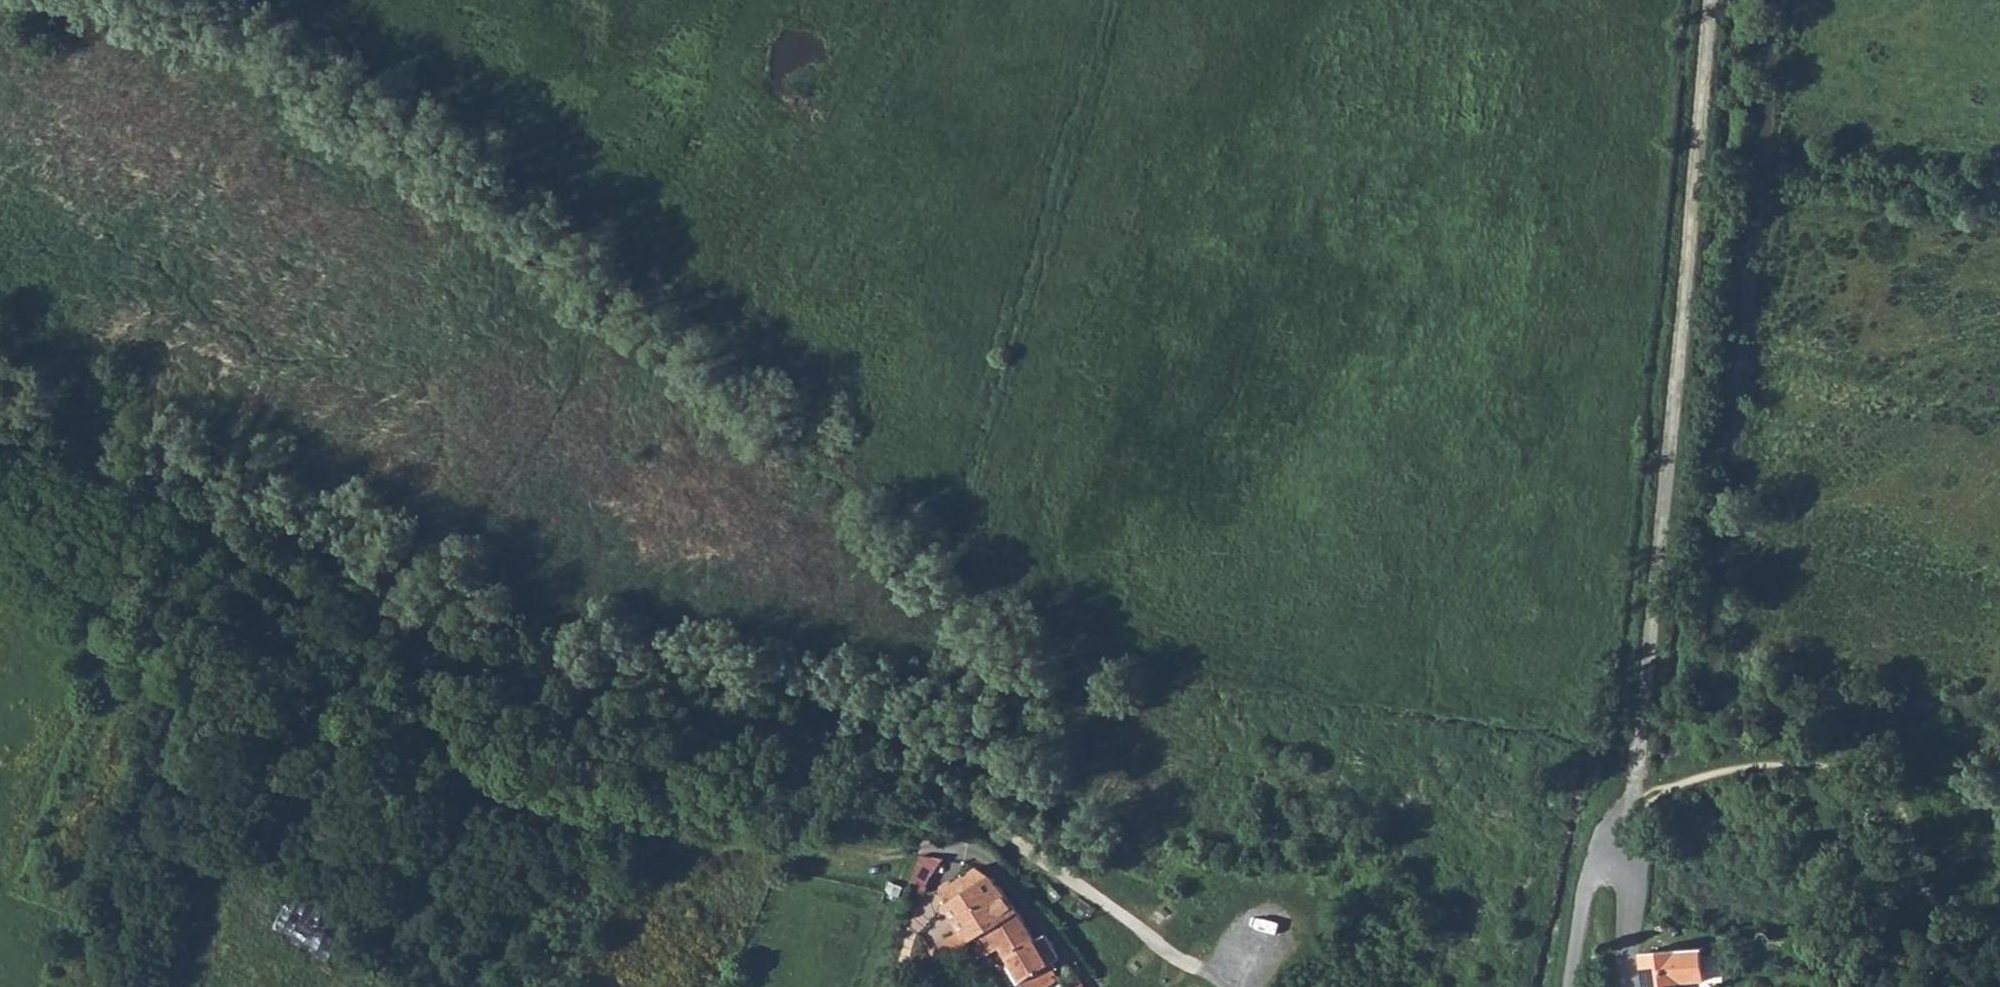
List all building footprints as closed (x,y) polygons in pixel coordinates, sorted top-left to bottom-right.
[(915,882),(932,886),(940,855),(922,851),(915,882)] [(946,914),(948,913),(950,912),(964,936),(968,934),(972,941),(1019,913),(991,876),(978,868),(977,869),(953,884),(951,881),(942,887),(940,892),(948,903),(944,905),(944,903),(941,906),(940,908),(941,910),(942,912),(944,914),(946,914)] [(274,925),(325,957),(348,920),(297,888),(274,925)] [(971,942),(982,958),(1000,948),(1024,986),(1048,986),(1059,980),(1049,964),(1059,959),(1046,936),(1035,942),(1019,913),(972,941),(971,942)] [(1644,954),(1647,986),(1684,986),(1684,983),(1707,980),(1703,950),(1644,954)] [(1855,956),(1843,954),(1841,964),(1852,967),(1855,956)]
